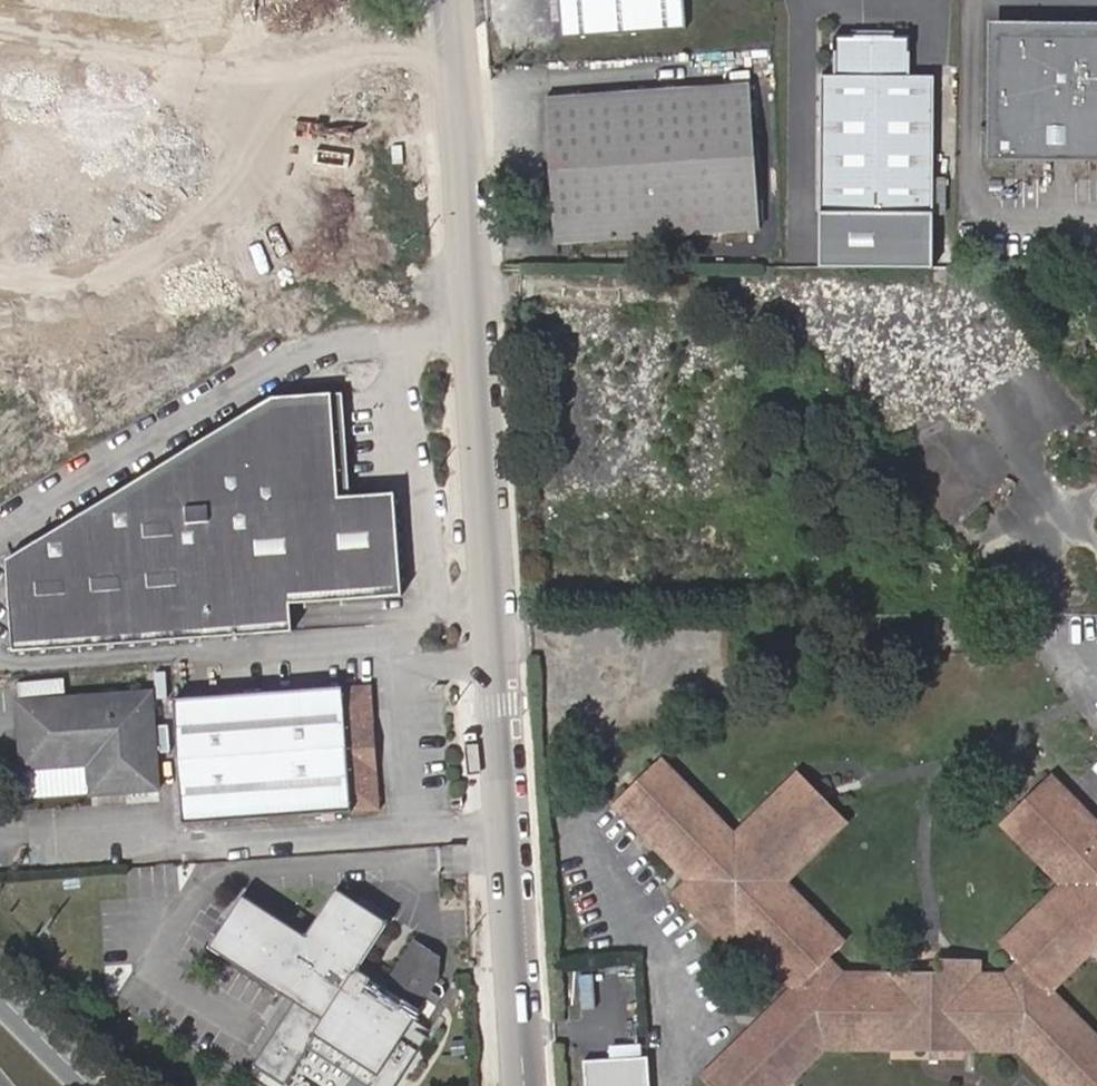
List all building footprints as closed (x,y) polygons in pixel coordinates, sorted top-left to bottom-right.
[(562,37),(686,26),(684,0),(559,0),(562,37)] [(1091,161),(1096,161),(1096,30),(998,30),(997,112),(992,112),(991,160),(1091,161)] [(821,77),(820,213),(931,214),(933,77),(907,77),(907,39),(835,39),(834,77),(821,77)] [(745,87),(546,100),(558,243),(756,229),(745,87)] [(228,608),(290,604),(402,596),(396,495),(340,497),(335,395),(274,398),(8,558),(15,649),(229,635),(228,608)] [(292,631),(290,604),(228,608),(229,635),(292,631)] [(360,727),(371,711),(369,684),(172,699),(181,824),(378,809),(376,785),(363,771),(360,727)] [(91,796),(157,790),(150,692),(20,701),(24,769),(89,764),(91,796)] [(371,711),(360,727),(363,771),(376,785),(371,711)] [(614,806),(689,882),(674,898),(721,946),(735,931),(792,989),(702,1080),(707,1085),(787,1085),(825,1049),(870,1048),(870,1042),(971,1043),(971,1050),(1017,1051),(1053,1085),(1096,1085),(1096,1041),(1049,992),(1096,945),(1096,826),(1048,779),(1002,824),(1061,886),(1002,947),(1018,964),(1007,976),(978,976),(978,961),(942,961),(942,977),(842,976),(827,960),(842,945),(782,884),(845,822),(798,774),(733,838),(659,762),(614,806)] [(304,1055),(311,1045),(355,1074),(351,1081),(361,1085),(389,1085),(429,1025),(410,1013),(414,1007),(427,1015),(442,994),(441,983),(434,978),(438,971),(430,966),(437,954),(413,939),(383,985),(390,990),(385,996),(370,986),(410,925),(362,895),(329,948),(255,901),(224,950),(312,1007),(288,1044),(304,1055)]
